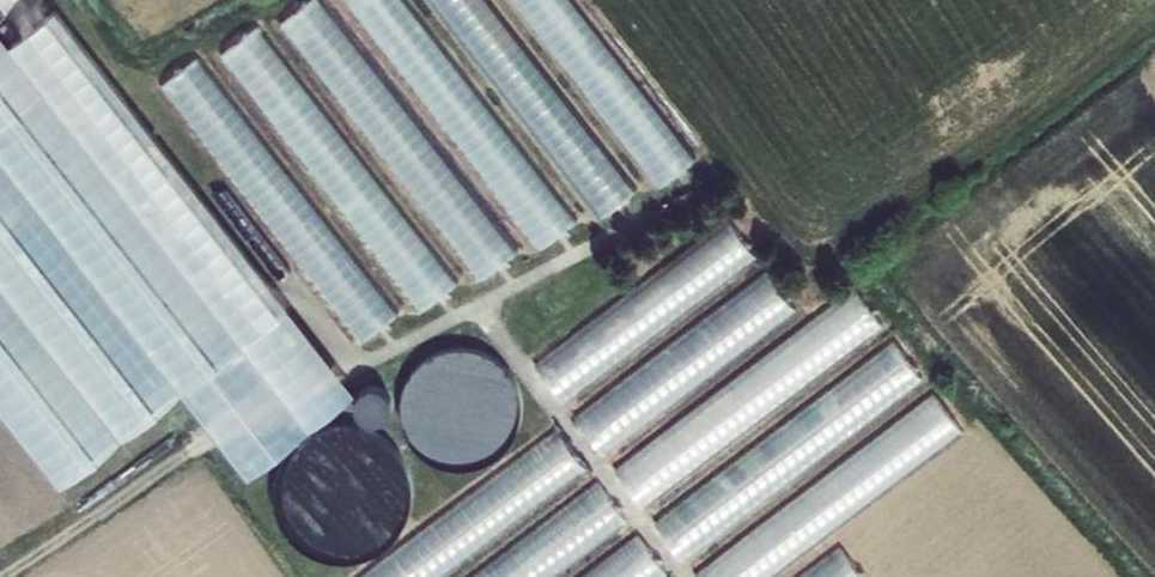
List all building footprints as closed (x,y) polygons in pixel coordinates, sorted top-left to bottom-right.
[(481,279),(519,252),(337,0),(311,0),(291,15),(481,279)] [(419,0),(365,0),(540,249),(576,223),(419,0)] [(581,0),(526,0),(658,186),(695,160),(581,0)] [(266,21),(231,46),(425,310),(479,270),(454,236),(435,250),(266,21)] [(639,189),(526,28),(489,54),(602,214),(639,189)] [(402,312),(205,52),(169,79),(367,339),(402,312)] [(736,221),(538,360),(564,397),(762,257),(736,221)] [(604,448),(802,312),(777,275),(578,411),(604,448)] [(644,502),(889,326),(863,290),(618,466),(644,502)] [(491,339),(400,373),(435,469),(527,435),(491,339)] [(681,552),(932,382),(906,345),(656,515),(681,552)] [(378,382),(351,395),(364,424),(391,411),(378,382)] [(968,432),(942,396),(697,571),(702,576),(765,576),(968,432)] [(590,470),(563,433),(361,576),(440,576),(590,470)] [(632,523),(604,485),(476,576),(557,576),(632,523)] [(670,573),(644,537),(589,576),(665,576),(670,573)] [(803,576),(868,576),(847,547),(803,576)]
